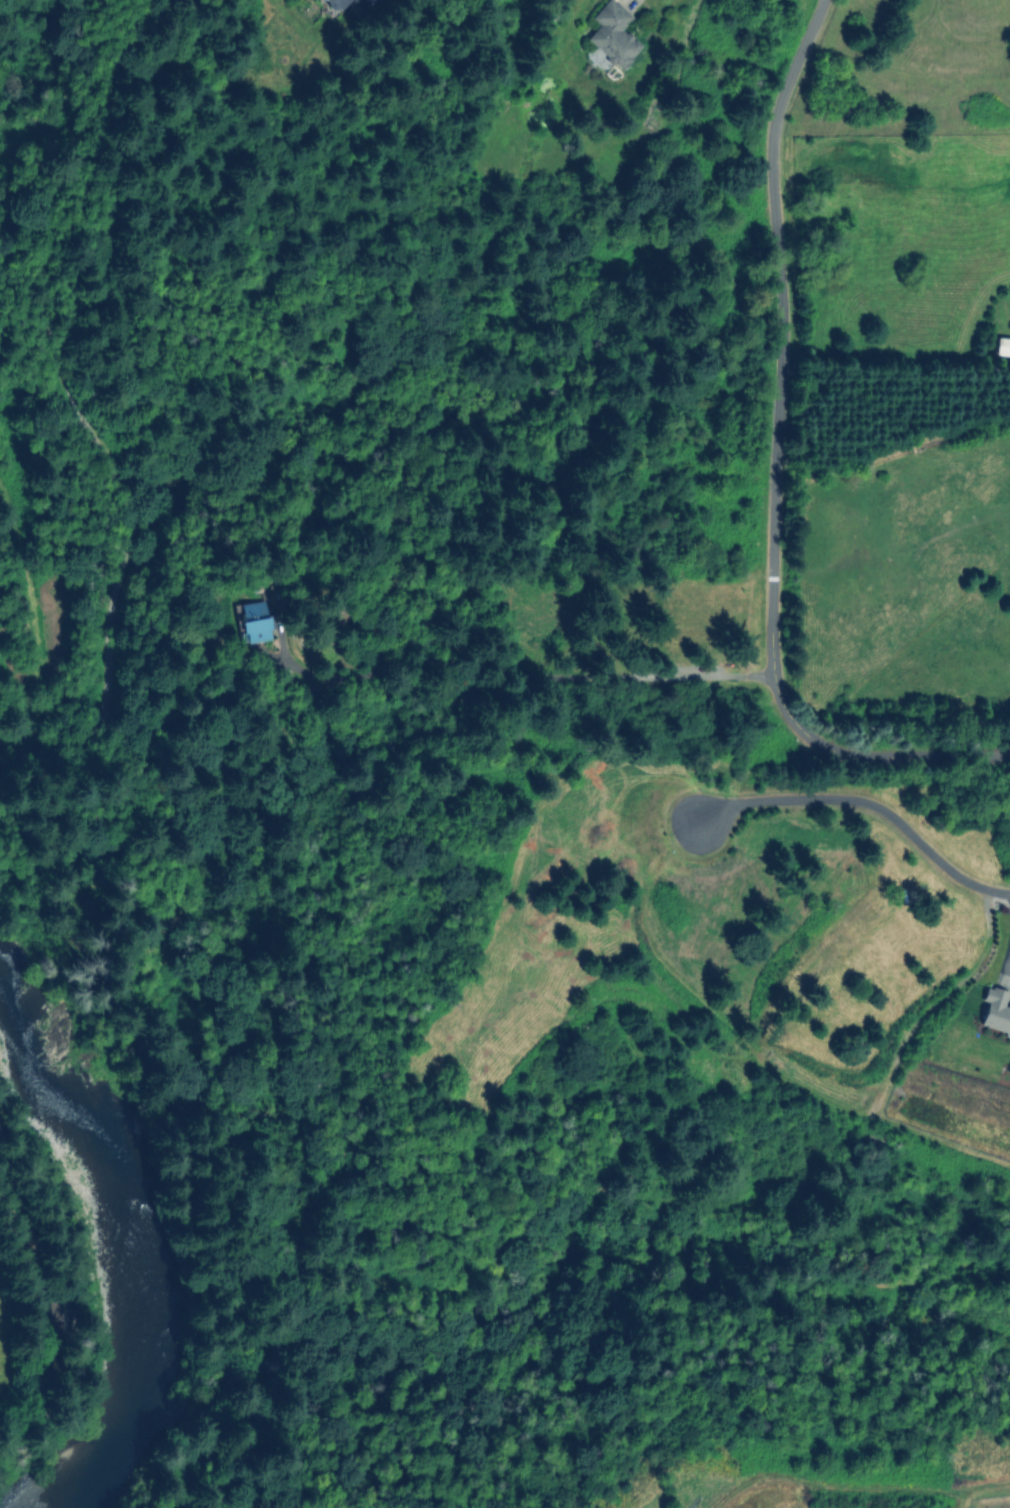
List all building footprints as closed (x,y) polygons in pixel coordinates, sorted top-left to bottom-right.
[(338,15),(351,0),(322,0),(338,15)] [(598,24),(585,39),(619,70),(641,45),(621,27),(631,16),(613,0),(606,0),(590,17),(598,24)] [(1009,355),(1009,338),(995,337),(995,355),(1009,355)] [(243,642),(270,639),(265,600),(232,604),(235,624),(241,623),(243,642)] [(1004,1003),(1007,991),(986,985),(975,1024),(1009,1033),(1009,1004),(1004,1003)]
